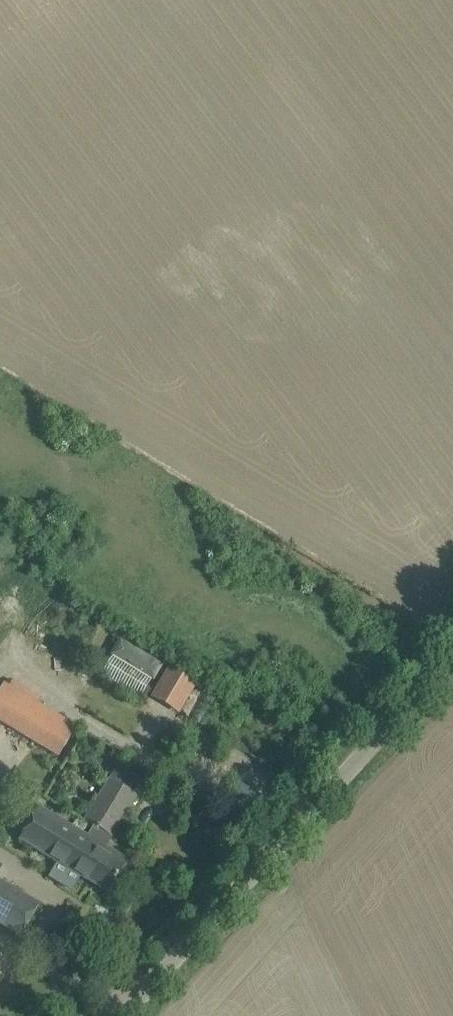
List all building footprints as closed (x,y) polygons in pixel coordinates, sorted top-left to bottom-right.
[(101,674),(143,698),(163,664),(121,639),(101,674)] [(151,700),(181,714),(198,678),(168,664),(151,700)] [(58,759),(76,727),(2,684),(0,687),(0,725),(58,759)] [(83,822),(93,828),(110,838),(136,797),(127,791),(135,779),(116,767),(83,822)] [(105,848),(110,838),(93,828),(87,837),(38,808),(18,840),(107,894),(127,861),(105,848)] [(37,906),(0,883),(0,924),(19,935),(37,906)]
